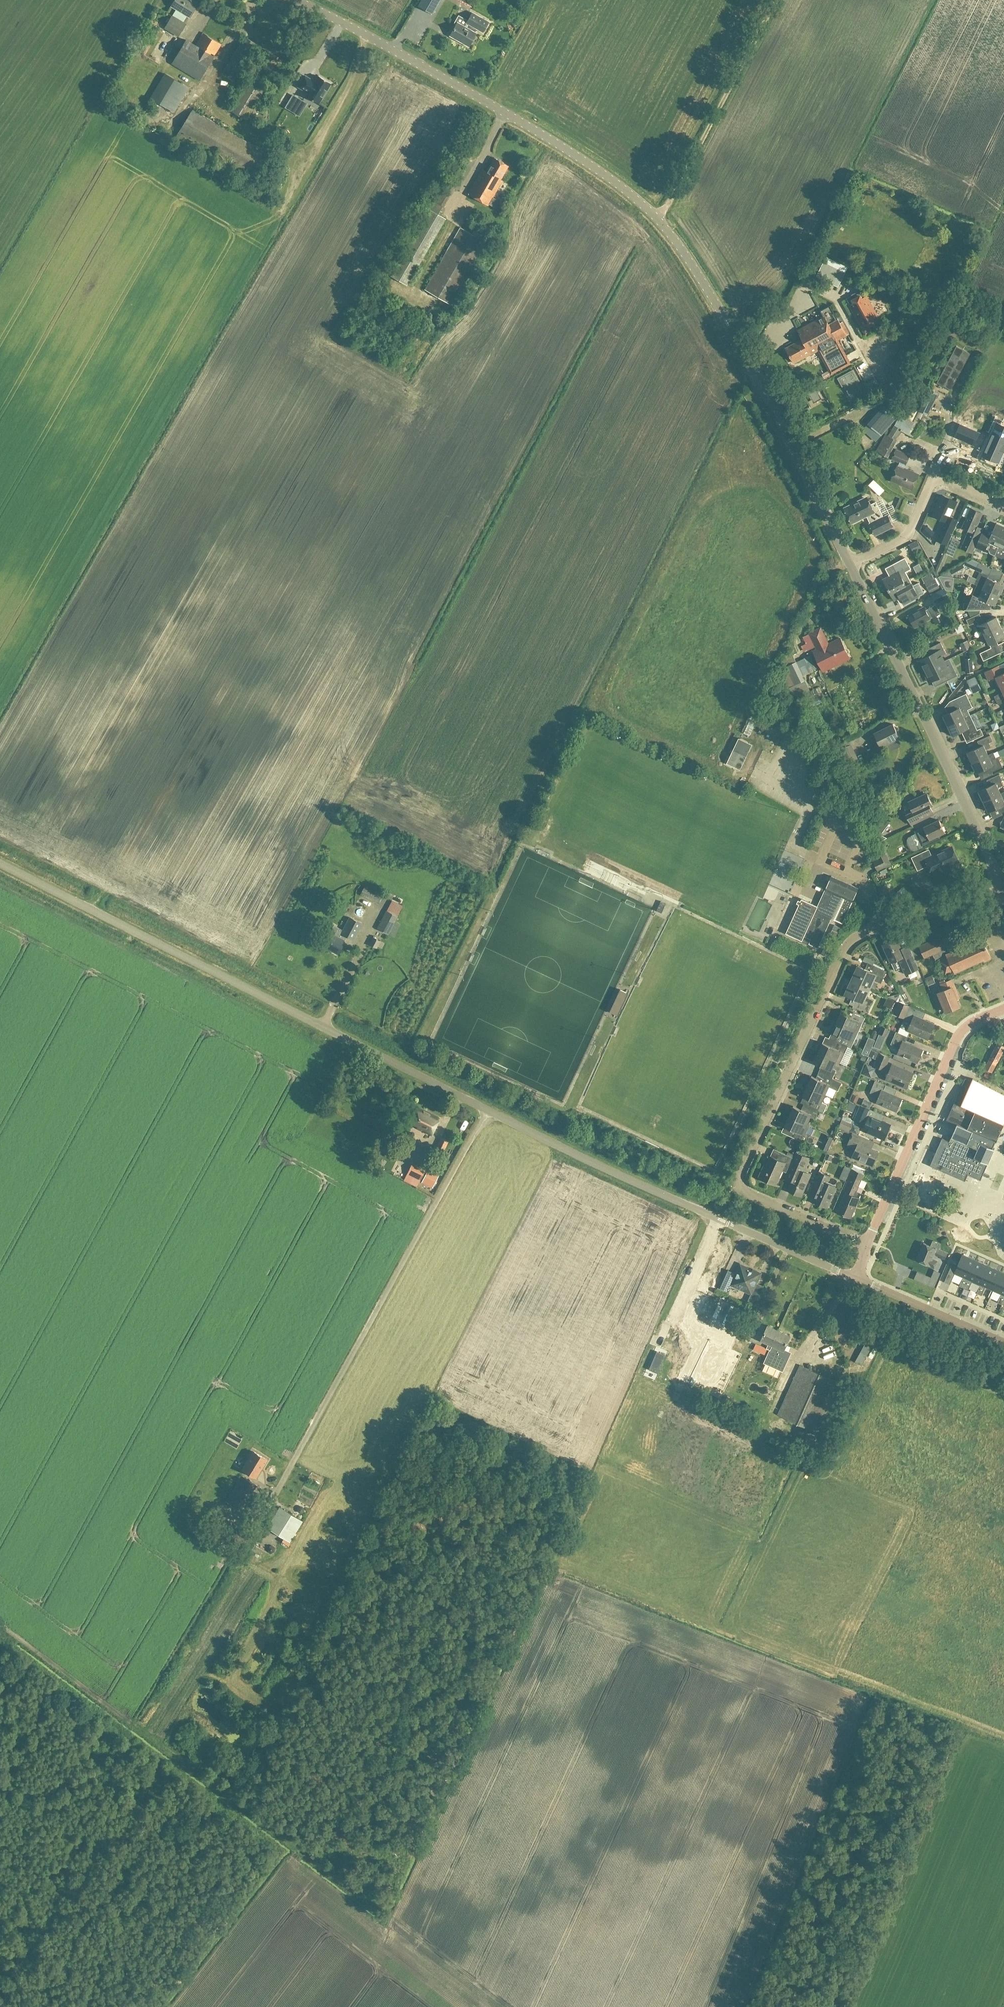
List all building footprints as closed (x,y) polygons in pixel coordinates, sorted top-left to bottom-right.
[(198,3),(193,0),(175,0),(172,6),(190,17),(198,3)] [(441,0),(422,0),(419,6),(432,14),(441,0)] [(454,24),(456,25),(450,35),(469,46),(476,33),(475,32),(477,28),(483,32),(489,22),(473,12),(468,21),(459,16),(454,24)] [(179,36),(186,24),(172,16),(165,28),(179,36)] [(187,40),(172,64),(200,80),(221,44),(203,34),(196,45),(187,40)] [(235,82),(258,44),(244,36),(222,74),(235,82)] [(258,51),(254,59),(259,62),(230,111),(247,121),(284,60),(267,49),(264,54),(258,51)] [(150,98),(160,103),(174,112),(189,88),(175,79),(166,74),(164,73),(150,98)] [(308,93),(306,96),(318,104),(331,84),(320,78),(316,84),(313,83),(314,82),(306,77),(300,88),(308,93)] [(286,107),(293,111),(300,99),(293,95),(286,107)] [(271,157),(193,110),(177,135),(256,183),(271,157)] [(501,180),(509,166),(495,157),(486,172),(485,171),(481,177),(479,175),(468,194),(488,206),(502,181),(501,180)] [(454,177),(459,180),(464,171),(459,169),(454,177)] [(435,201),(443,207),(454,189),(445,184),(435,201)] [(407,285),(446,219),(429,209),(392,276),(407,285)] [(451,305),(487,243),(460,228),(424,290),(451,305)] [(824,262),(817,277),(838,287),(845,273),(824,262)] [(871,331),(868,326),(874,323),(873,321),(878,318),(866,297),(863,299),(861,296),(853,301),(855,304),(850,306),(862,327),(866,334),(871,331)] [(803,340),(786,349),(794,364),(811,354),(811,355),(819,351),(822,349),(831,366),(847,358),(838,341),(847,336),(837,319),(831,306),(820,312),(823,317),(798,330),(803,340)] [(848,357),(856,352),(851,344),(843,348),(848,357)] [(952,349),(934,385),(948,392),(966,356),(952,349)] [(861,390),(855,380),(860,378),(854,368),(841,376),(843,379),(844,378),(853,394),(861,390)] [(820,399),(815,390),(816,389),(814,386),(807,390),(815,402),(820,399)] [(928,415),(939,394),(930,389),(919,411),(928,415)] [(899,399),(893,391),(885,397),(893,407),(898,404),(896,401),(899,399)] [(868,424),(881,435),(897,417),(884,406),(868,424)] [(994,429),(983,455),(999,462),(1003,452),(1003,434),(1003,433),(1001,432),(1001,433),(994,429)] [(972,430),(967,442),(974,445),(979,433),(972,430)] [(885,435),(876,452),(879,454),(888,458),(897,441),(896,440),(889,436),(885,435)] [(903,468),(909,456),(896,450),(892,458),(899,462),(891,480),(911,489),(918,475),(903,468)] [(947,544),(949,539),(957,520),(950,517),(956,502),(942,495),(933,516),(945,521),(937,540),(947,544)] [(875,535),(893,527),(887,515),(883,517),(876,502),(869,505),(865,498),(846,506),(854,522),(867,516),(870,523),(869,523),(875,535)] [(900,499),(896,508),(900,510),(904,501),(900,499)] [(972,553),(977,542),(983,529),(976,526),(982,513),(971,508),(962,528),(969,531),(966,537),(961,548),(972,553)] [(996,553),(999,547),(998,547),(1003,534),(1003,527),(996,524),(989,539),(980,536),(974,551),(981,554),(982,551),(985,553),(986,549),(989,550),(989,551),(990,554),(995,556),(996,553)] [(998,547),(999,547),(996,553),(1003,556),(1003,534),(998,547)] [(914,552),(925,548),(922,542),(912,546),(914,552)] [(888,590),(909,579),(905,572),(911,569),(905,558),(892,564),(896,572),(883,579),(888,589),(887,589),(888,590)] [(980,571),(974,584),(977,585),(977,586),(999,596),(1003,585),(999,583),(988,577),(991,568),(979,563),(976,570),(980,571)] [(929,592),(939,587),(934,578),(930,580),(929,578),(924,581),(929,592)] [(913,585),(909,579),(888,590),(888,591),(889,591),(894,600),(900,597),(903,604),(924,593),(918,582),(913,585)] [(964,603),(964,610),(968,610),(969,612),(980,611),(979,610),(988,610),(992,603),(995,605),(999,596),(977,586),(973,595),(971,594),(967,603),(964,603)] [(931,595),(936,605),(949,597),(944,588),(931,595)] [(932,618),(939,614),(935,605),(926,610),(924,607),(908,615),(914,627),(932,617),(932,618)] [(982,629),(984,634),(1001,627),(996,617),(983,623),(980,614),(980,611),(969,612),(971,617),(967,619),(969,625),(974,623),(978,631),(982,629)] [(1001,627),(984,634),(989,645),(1003,638),(1003,634),(1001,627)] [(813,651),(823,671),(850,658),(840,638),(828,644),(820,628),(809,633),(810,634),(816,646),(817,649),(813,651)] [(816,646),(810,634),(803,638),(809,649),(816,646)] [(922,659),(919,661),(921,666),(924,665),(926,670),(944,661),(949,659),(951,658),(943,642),(929,648),(932,654),(922,659)] [(983,660),(998,654),(995,646),(980,653),(983,660)] [(785,667),(796,662),(792,654),(781,660),(785,667)] [(944,661),(926,670),(929,676),(927,677),(929,683),(932,681),(943,676),(946,682),(947,685),(961,678),(956,669),(954,670),(949,659),(944,661)] [(794,685),(805,680),(796,662),(785,667),(794,685)] [(1003,685),(1003,673),(1002,674),(998,665),(984,672),(988,680),(996,677),(1000,687),(1003,685)] [(981,689),(979,684),(975,677),(967,680),(973,693),(981,689)] [(794,699),(804,694),(802,692),(809,689),(805,680),(789,688),(794,699)] [(1000,687),(1003,692),(994,696),(996,701),(1003,697),(1003,685),(1000,687)] [(943,715),(947,725),(969,715),(967,710),(972,708),(966,694),(951,700),(956,710),(943,715)] [(969,715),(947,725),(952,736),(968,728),(970,733),(967,735),(970,741),(983,735),(980,729),(976,731),(969,715)] [(750,719),(746,734),(754,736),(758,722),(750,719)] [(893,724),(874,733),(881,746),(899,737),(893,724)] [(967,753),(972,763),(988,755),(986,750),(991,747),(989,743),(992,741),(990,735),(977,741),(980,747),(967,753)] [(752,745),(739,738),(727,763),(740,770),(752,745)] [(994,753),(988,755),(972,763),(976,773),(989,767),(991,772),(1002,767),(998,757),(996,758),(994,753)] [(983,801),(1001,793),(998,788),(1003,785),(1001,781),(1002,780),(999,774),(987,780),(989,786),(978,791),(983,801)] [(1001,793),(983,801),(988,812),(999,807),(1002,813),(1003,812),(1003,792),(1001,793)] [(932,805),(927,793),(909,801),(912,809),(905,812),(911,824),(934,813),(930,806),(932,805)] [(945,833),(939,820),(916,832),(922,846),(939,838),(938,836),(945,833)] [(946,867),(959,861),(952,847),(932,857),(929,850),(912,858),(918,870),(929,865),(933,873),(937,872),(938,875),(941,876),(946,874),(947,871),(946,867)] [(890,864),(883,850),(876,853),(879,860),(874,862),(877,870),(890,864)] [(845,895),(834,920),(842,923),(858,888),(831,876),(824,889),(816,906),(800,941),(816,948),(840,897),(838,896),(840,893),(845,895)] [(382,896),(365,887),(362,893),(379,901),(382,896)] [(816,906),(800,898),(799,901),(797,900),(796,903),(798,904),(784,933),(800,941),(816,906)] [(656,911),(661,913),(666,904),(661,902),(656,911)] [(388,934),(391,930),(398,916),(387,911),(377,929),(388,934)] [(354,940),(362,924),(350,918),(343,930),(334,925),(330,933),(327,932),(320,945),(338,954),(345,941),(343,940),(345,936),(354,940)] [(975,941),(947,954),(944,948),(945,947),(940,936),(920,946),(925,957),(933,953),(937,961),(939,960),(945,975),(954,971),(955,972),(983,959),(984,961),(991,958),(981,936),(974,939),(975,941)] [(369,945),(377,948),(378,946),(382,948),(384,943),(373,937),(369,945)] [(906,974),(919,969),(911,950),(904,953),(897,938),(883,944),(891,962),(891,961),(896,971),(903,968),(906,974)] [(858,965),(851,980),(869,988),(873,979),(880,983),(886,971),(871,964),(868,970),(858,965)] [(946,1011),(960,1006),(956,996),(959,995),(952,979),(941,983),(944,990),(938,992),(946,1011)] [(867,1012),(873,999),(865,996),(869,988),(851,980),(844,993),(855,998),(852,1005),(867,1012)] [(908,1005),(905,1004),(898,1001),(893,1014),(905,1019),(910,1006),(908,1005)] [(862,1027),(866,1017),(862,1015),(859,1021),(840,1012),(836,1022),(859,1033),(862,1027)] [(928,1039),(935,1024),(923,1019),(923,1018),(914,1015),(908,1030),(928,1039)] [(846,1039),(843,1045),(847,1047),(851,1049),(859,1033),(836,1022),(831,1032),(846,1039)] [(885,1036),(888,1029),(883,1027),(880,1034),(885,1036)] [(873,1031),(870,1038),(875,1040),(878,1033),(873,1031)] [(923,1049),(903,1041),(906,1036),(896,1032),(891,1044),(900,1048),(897,1054),(917,1062),(923,1049)] [(840,1063),(844,1055),(847,1047),(843,1045),(836,1041),(833,1047),(823,1042),(818,1052),(837,1061),(836,1061),(840,1063)] [(998,1063),(1003,1051),(1003,1047),(998,1044),(990,1059),(991,1059),(985,1069),(992,1072),(997,1062),(998,1063)] [(832,1078),(833,1078),(837,1070),(833,1068),(836,1061),(837,1061),(818,1052),(813,1062),(829,1069),(827,1075),(826,1075),(832,1078)] [(890,1057),(879,1052),(873,1066),(884,1072),(890,1057)] [(907,1088),(913,1072),(892,1064),(886,1080),(907,1088)] [(807,1085),(825,1094),(829,1086),(838,1091),(842,1082),(833,1078),(832,1078),(830,1084),(812,1075),(807,1085)] [(947,1120),(957,1124),(954,1130),(994,1146),(996,1141),(997,1142),(997,1141),(1003,1124),(1003,1094),(973,1079),(972,1081),(965,1078),(965,1079),(947,1119),(947,1120)] [(897,1111),(902,1098),(883,1090),(885,1084),(875,1080),(870,1092),(880,1096),(877,1103),(897,1111)] [(825,1094),(807,1085),(802,1095),(814,1101),(811,1107),(814,1108),(818,1110),(818,1111),(823,1113),(827,1104),(822,1102),(825,1094)] [(788,1112),(789,1114),(789,1115),(807,1124),(811,1116),(814,1118),(818,1111),(818,1110),(814,1108),(811,1114),(793,1105),(793,1107),(791,1107),(788,1112)] [(863,1130),(885,1139),(891,1125),(868,1115),(870,1109),(861,1106),(855,1119),(866,1123),(863,1130)] [(432,1134),(439,1118),(419,1109),(411,1124),(432,1134)] [(807,1124),(789,1115),(788,1116),(786,1117),(784,1122),(785,1124),(784,1125),(792,1129),(789,1135),(806,1143),(810,1135),(806,1133),(810,1125),(807,1124)] [(837,1129),(849,1134),(853,1124),(852,1123),(852,1122),(842,1118),(837,1129)] [(942,1138),(930,1165),(966,1181),(969,1174),(981,1180),(995,1148),(993,1147),(994,1146),(954,1130),(949,1142),(942,1138)] [(873,1165),(879,1151),(865,1145),(867,1139),(853,1133),(848,1144),(856,1148),(852,1156),(873,1165)] [(434,1153),(441,1157),(448,1141),(441,1138),(434,1153)] [(796,1152),(789,1169),(785,1178),(792,1181),(788,1190),(801,1196),(811,1174),(802,1170),(807,1157),(796,1152)] [(767,1181),(776,1185),(783,1171),(787,1173),(795,1155),(789,1153),(787,1155),(782,1153),(778,1160),(770,1156),(763,1171),(761,1172),(759,1177),(760,1180),(765,1182),(767,1181)] [(420,1181),(424,1172),(411,1166),(407,1175),(420,1181)] [(427,1168),(421,1180),(433,1185),(438,1173),(427,1168)] [(853,1196),(863,1174),(852,1169),(847,1181),(848,1182),(844,1192),(846,1192),(837,1212),(850,1217),(859,1198),(853,1196)] [(819,1172),(813,1184),(809,1194),(815,1196),(813,1201),(828,1207),(836,1187),(827,1184),(830,1176),(819,1172)] [(968,1235),(964,1244),(976,1249),(979,1240),(968,1235)] [(945,1258),(948,1253),(939,1249),(941,1243),(933,1240),(931,1245),(924,1243),(924,1242),(917,1259),(935,1267),(935,1266),(937,1261),(932,1258),(934,1254),(945,1258)] [(953,1263),(948,1274),(954,1277),(955,1274),(963,1278),(960,1286),(964,1288),(976,1261),(968,1258),(965,1256),(963,1255),(959,1263),(958,1265),(953,1263)] [(976,1261),(964,1288),(969,1290),(972,1281),(981,1285),(989,1267),(987,1266),(984,1264),(976,1261)] [(732,1285),(738,1287),(747,1268),(747,1267),(740,1264),(736,1274),(728,1270),(720,1288),(729,1292),(732,1285)] [(981,1285),(977,1294),(982,1296),(985,1287),(993,1291),(1002,1272),(999,1271),(996,1270),(989,1267),(981,1285)] [(748,1300),(755,1304),(764,1286),(756,1282),(761,1273),(754,1270),(752,1271),(748,1269),(747,1268),(738,1287),(751,1293),(748,1300)] [(993,1291),(1002,1294),(998,1303),(1002,1305),(1003,1301),(1003,1273),(1002,1272),(993,1291)] [(931,1278),(928,1285),(934,1288),(937,1281),(931,1278)] [(702,1307),(717,1313),(722,1302),(707,1296),(702,1307)] [(754,1335),(758,1324),(751,1321),(746,1332),(754,1335)] [(768,1325),(761,1339),(762,1340),(762,1339),(769,1342),(766,1348),(770,1349),(771,1350),(779,1330),(768,1325)] [(770,1349),(764,1362),(782,1370),(791,1352),(784,1349),(790,1335),(779,1330),(771,1350),(770,1349)] [(741,1356),(709,1341),(688,1386),(721,1401),(741,1356)] [(657,1352),(650,1369),(658,1373),(666,1356),(657,1352)] [(816,1431),(839,1382),(801,1365),(779,1414),(816,1431)] [(748,1376),(745,1381),(753,1386),(756,1381),(748,1376)] [(253,1452),(242,1470),(256,1478),(267,1460),(253,1452)] [(272,1518),(267,1528),(283,1538),(290,1542),(303,1521),(293,1515),(279,1507),(272,1518)]
